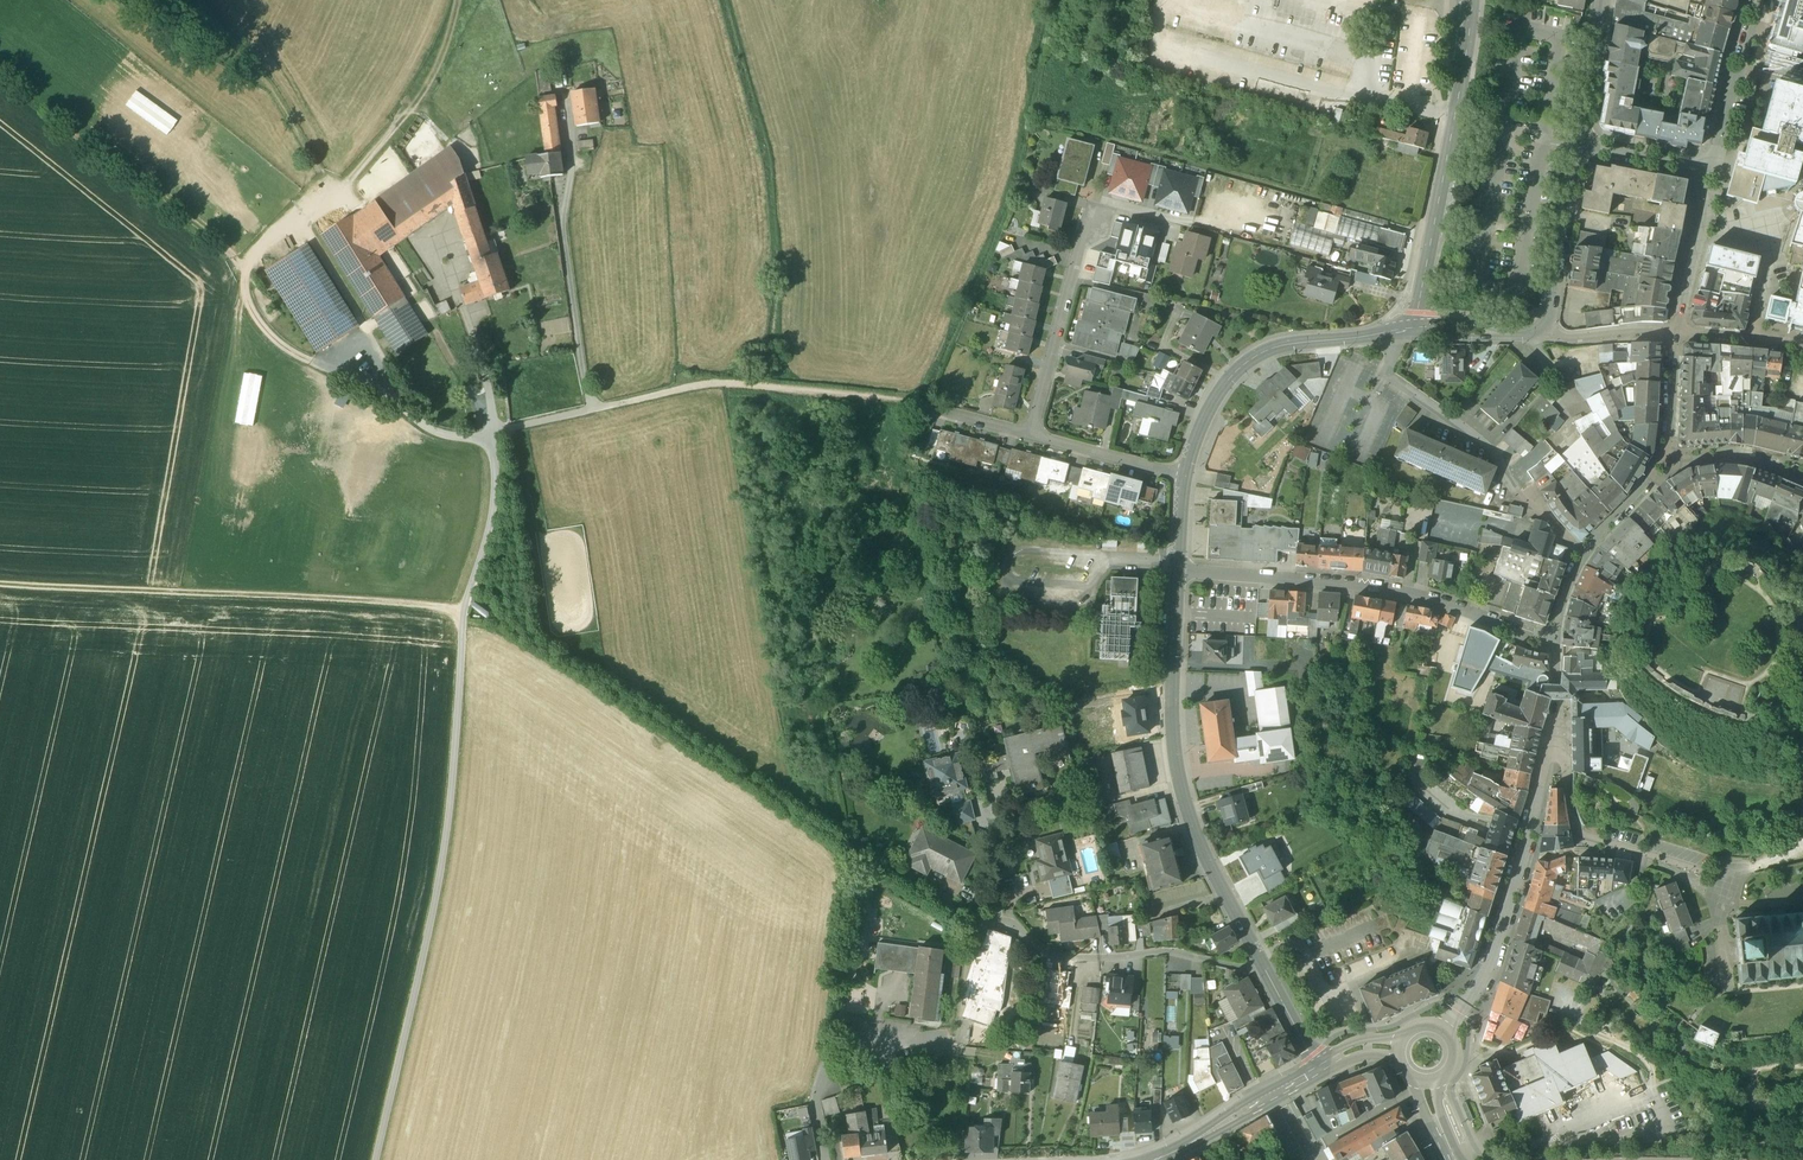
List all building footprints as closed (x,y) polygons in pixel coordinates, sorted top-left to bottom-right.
[(1558,6),(1583,11),(1585,0),(1559,0),(1558,6)] [(1636,0),(1616,0),(1615,6),(1642,13),(1644,3),(1636,0)] [(1706,7),(1733,13),(1737,0),(1707,0),(1706,7)] [(1774,27),(1768,46),(1769,46),(1769,47),(1771,47),(1776,49),(1797,55),(1800,56),(1800,55),(1800,56),(1802,53),(1802,0),(1781,0),(1774,27)] [(1706,7),(1697,5),(1694,18),(1702,21),(1706,7)] [(1642,13),(1615,6),(1612,25),(1686,45),(1722,54),(1729,30),(1717,27),(1718,26),(1702,21),(1694,18),(1691,17),(1689,26),(1642,13)] [(1735,18),(1733,14),(1733,13),(1706,7),(1702,21),(1718,26),(1717,27),(1729,30),(1730,26),(1734,23),(1735,18)] [(1581,17),(1575,16),(1573,24),(1579,25),(1581,17)] [(1642,43),(1644,33),(1615,26),(1608,63),(1637,69),(1640,52),(1644,49),(1644,46),(1642,43)] [(1644,46),(1644,49),(1646,49),(1650,55),(1649,59),(1667,62),(1668,58),(1675,53),(1684,56),(1686,45),(1644,33),(1642,43),(1644,46)] [(1722,54),(1686,45),(1684,56),(1682,63),(1676,62),(1672,76),(1687,79),(1715,86),(1722,54)] [(1776,49),(1771,47),(1769,55),(1769,59),(1768,64),(1769,70),(1768,71),(1769,72),(1770,71),(1776,71),(1781,70),(1787,69),(1792,67),(1792,68),(1798,65),(1802,63),(1795,61),(1797,55),(1776,49)] [(1609,97),(1633,101),(1639,69),(1637,69),(1608,63),(1606,74),(1608,75),(1606,85),(1609,86),(1607,97),(1609,97)] [(548,71),(535,73),(538,99),(551,97),(548,71)] [(1715,86),(1687,79),(1679,115),(1704,120),(1708,120),(1712,98),(1715,86)] [(1754,130),(1747,156),(1738,153),(1726,196),(1757,204),(1759,195),(1766,193),(1767,197),(1776,195),(1776,192),(1788,190),(1785,193),(1786,194),(1788,191),(1790,189),(1793,187),(1795,185),(1795,184),(1794,185),(1795,183),(1794,183),(1802,156),(1791,153),(1794,141),(1802,144),(1802,91),(1776,83),(1763,132),(1754,130)] [(593,90),(571,93),(576,127),(598,124),(593,90)] [(551,97),(538,99),(545,155),(559,153),(554,107),(556,107),(555,97),(551,97)] [(1633,101),(1609,97),(1603,127),(1635,133),(1640,111),(1640,110),(1631,108),(1633,101)] [(1663,115),(1640,111),(1635,133),(1635,137),(1657,141),(1657,144),(1685,149),(1686,144),(1701,146),(1703,132),(1702,132),(1704,120),(1679,115),(1677,128),(1661,125),(1663,115)] [(1390,133),(1376,129),(1374,136),(1388,140),(1390,133)] [(1428,134),(1409,129),(1406,137),(1405,144),(1419,148),(1424,150),(1428,134)] [(1406,137),(1390,133),(1388,140),(1400,143),(1405,144),(1406,137)] [(1095,147),(1069,140),(1064,156),(1071,158),(1066,178),(1065,181),(1079,185),(1084,187),(1095,147)] [(1405,144),(1400,143),(1398,150),(1417,156),(1419,148),(1405,144)] [(1103,164),(1111,166),(1114,154),(1116,147),(1108,145),(1103,164)] [(450,147),(354,217),(380,257),(453,204),(447,186),(464,174),(459,159),(450,147)] [(545,155),(537,156),(539,174),(540,178),(562,175),(559,153),(545,155)] [(1108,175),(1115,177),(1120,160),(1121,156),(1114,154),(1111,166),(1108,175)] [(537,156),(525,158),(527,176),(539,174),(537,156)] [(1111,193),(1126,197),(1135,164),(1120,160),(1115,177),(1111,193)] [(1151,168),(1135,164),(1126,197),(1142,201),(1146,185),(1151,168)] [(1151,168),(1146,185),(1153,187),(1159,166),(1151,164),(1151,168)] [(1165,168),(1159,166),(1153,187),(1160,189),(1164,171),(1165,168)] [(1656,175),(1615,167),(1615,171),(1597,167),(1593,186),(1591,186),(1590,193),(1585,192),(1582,209),(1609,215),(1613,194),(1651,201),(1656,175)] [(1155,205),(1171,210),(1181,176),(1164,171),(1160,189),(1155,205)] [(464,174),(447,186),(453,204),(465,240),(484,234),(484,233),(464,174)] [(1687,181),(1656,175),(1651,201),(1661,203),(1682,207),(1687,181)] [(1066,178),(1059,176),(1055,191),(1076,197),(1079,185),(1065,181),(1066,178)] [(1196,180),(1181,176),(1171,210),(1187,214),(1192,196),(1196,180)] [(1196,180),(1192,196),(1199,198),(1205,179),(1197,177),(1196,180)] [(1801,194),(1797,196),(1795,199),(1794,203),(1794,207),(1797,211),(1800,213),(1789,245),(1790,248),(1791,245),(1802,248),(1802,194),(1801,194)] [(1067,204),(1047,199),(1044,213),(1041,224),(1050,226),(1049,229),(1060,232),(1067,204)] [(1332,206),(1321,203),(1319,212),(1340,217),(1342,209),(1332,206)] [(1682,207),(1661,203),(1657,230),(1681,232),(1683,226),(1681,226),(1685,207),(1682,207)] [(1308,209),(1302,208),(1298,222),(1304,224),(1308,209)] [(1317,210),(1310,209),(1307,222),(1313,224),(1317,210)] [(1388,221),(1342,209),(1340,217),(1380,228),(1385,230),(1388,221)] [(1036,210),(1032,225),(1040,228),(1041,224),(1044,213),(1036,210)] [(1340,217),(1319,212),(1314,228),(1335,234),(1335,235),(1345,237),(1375,246),(1376,245),(1380,228),(1340,217)] [(354,217),(353,215),(322,235),(374,317),(375,317),(405,298),(405,297),(380,257),(354,217)] [(1111,237),(1121,239),(1125,225),(1115,222),(1111,237)] [(1314,228),(1295,222),(1288,245),(1328,257),(1333,243),(1335,235),(1335,234),(1314,228)] [(1148,266),(1157,233),(1125,224),(1125,225),(1121,239),(1116,257),(1115,262),(1117,262),(1142,269),(1147,271),(1148,266)] [(1385,230),(1380,228),(1376,245),(1398,251),(1403,235),(1405,236),(1405,235),(1385,230)] [(1657,230),(1649,229),(1643,257),(1674,263),(1681,232),(1657,230)] [(1576,243),(1582,245),(1585,232),(1578,231),(1576,243)] [(1582,245),(1589,246),(1591,234),(1585,232),(1582,245)] [(1184,248),(1178,246),(1171,271),(1192,277),(1197,258),(1204,260),(1210,239),(1188,233),(1184,248)] [(491,255),(484,234),(465,240),(479,281),(485,298),(485,299),(509,291),(497,254),(491,255)] [(1589,246),(1595,248),(1598,235),(1591,234),(1589,246)] [(1345,237),(1335,235),(1333,243),(1342,246),(1345,237)] [(1009,246),(1000,242),(996,251),(999,252),(1009,246)] [(308,245),(266,271),(318,353),(360,326),(308,245)] [(1009,246),(999,252),(1002,259),(1015,253),(1015,252),(1011,245),(1009,246)] [(1377,252),(1356,246),(1356,249),(1352,251),(1351,255),(1353,258),(1353,260),(1373,265),(1376,255),(1377,252)] [(1737,295),(1751,298),(1760,258),(1711,246),(1699,291),(1719,295),(1719,293),(1737,295)] [(1022,248),(1015,252),(1015,253),(1002,259),(1012,261),(1026,255),(1025,255),(1022,248)] [(1595,248),(1575,248),(1572,266),(1573,266),(1598,271),(1600,257),(1601,249),(1596,248),(1595,248)] [(1033,251),(1025,255),(1026,255),(1012,261),(1014,262),(1014,261),(1018,263),(1024,264),(1036,258),(1033,251)] [(1116,257),(1100,252),(1092,282),(1110,287),(1117,262),(1115,262),(1116,257)] [(1643,257),(1619,253),(1618,260),(1642,264),(1643,257)] [(1043,254),(1036,258),(1024,264),(1034,267),(1047,261),(1046,261),(1043,254)] [(1376,255),(1373,265),(1372,272),(1368,271),(1368,274),(1371,274),(1371,275),(1391,280),(1396,261),(1376,255)] [(1054,257),(1046,261),(1047,261),(1034,267),(1046,270),(1057,264),(1054,257)] [(1605,258),(1600,257),(1598,271),(1640,278),(1642,264),(1618,260),(1605,258)] [(1674,263),(1643,257),(1642,264),(1640,278),(1669,283),(1670,284),(1674,263)] [(1024,264),(1018,263),(1016,271),(1023,273),(1021,282),(1042,287),(1046,270),(1034,267),(1024,264)] [(1139,279),(1152,283),(1157,268),(1148,266),(1147,271),(1142,269),(1139,279)] [(1598,271),(1573,266),(1570,287),(1594,292),(1598,271)] [(1320,271),(1308,267),(1303,282),(1308,283),(1304,295),(1332,304),(1337,287),(1347,290),(1350,280),(1336,276),(1335,281),(1318,276),(1320,271)] [(1640,278),(1598,271),(1594,292),(1611,294),(1611,290),(1623,292),(1621,309),(1635,308),(1640,278)] [(1669,283),(1640,278),(1635,308),(1642,308),(1642,307),(1665,309),(1665,306),(1666,306),(1668,304),(1668,301),(1667,300),(1668,299),(1669,294),(1669,293),(1670,292),(1671,289),(1669,287),(1668,286),(1669,283)] [(1021,282),(1012,279),(1010,288),(1020,291),(1018,299),(1038,304),(1043,287),(1042,287),(1021,282)] [(479,281),(459,288),(465,305),(485,298),(479,281)] [(1135,300),(1094,289),(1091,300),(1088,300),(1082,322),(1079,321),(1073,344),(1115,355),(1121,333),(1124,333),(1129,312),(1132,312),(1135,300)] [(1790,303),(1790,302),(1770,297),(1765,319),(1785,323),(1786,323),(1790,324),(1789,328),(1802,331),(1802,330),(1802,331),(1802,330),(1802,291),(1798,289),(1795,304),(1790,303)] [(1719,295),(1699,291),(1698,296),(1695,295),(1692,305),(1695,306),(1694,311),(1721,314),(1723,303),(1734,305),(1737,295),(1719,293),(1719,295)] [(1694,311),(1693,311),(1691,321),(1694,325),(1729,328),(1729,329),(1735,330),(1735,331),(1738,331),(1738,330),(1744,330),(1746,324),(1747,324),(1747,322),(1746,321),(1748,315),(1747,315),(1751,298),(1737,295),(1734,305),(1723,303),(1721,314),(1694,311)] [(1018,299),(1009,297),(1007,305),(1017,308),(1014,316),(1034,322),(1039,305),(1018,299)] [(405,298),(375,317),(381,327),(411,308),(405,298)] [(439,304),(442,312),(451,309),(448,301),(439,304)] [(1665,309),(1642,307),(1642,308),(1642,322),(1663,323),(1665,309)] [(411,308),(381,327),(397,352),(427,334),(411,308)] [(1635,308),(1601,311),(1601,319),(1602,327),(1642,322),(1642,308),(1635,308)] [(1585,321),(1601,319),(1601,311),(1585,313),(1585,321)] [(1014,316),(1005,314),(1003,323),(1013,326),(1011,333),(1031,339),(1036,322),(1034,322),(1014,316)] [(1195,314),(1180,343),(1194,350),(1194,349),(1202,354),(1212,336),(1215,337),(1220,327),(1195,314)] [(1601,319),(1585,321),(1587,329),(1602,327),(1601,319)] [(1011,333),(1002,331),(1000,340),(1009,343),(1007,351),(1028,356),(1032,339),(1011,333)] [(1661,343),(1632,343),(1631,358),(1631,363),(1637,363),(1660,361),(1661,343)] [(1710,345),(1687,343),(1686,344),(1685,344),(1684,345),(1684,346),(1683,357),(1710,359),(1709,346),(1710,346),(1710,345)] [(1140,349),(1123,345),(1118,364),(1130,367),(1140,349)] [(1710,359),(1683,357),(1681,398),(1703,396),(1708,396),(1708,384),(1702,384),(1703,372),(1721,373),(1719,345),(1710,346),(1709,346),(1710,359)] [(1731,346),(1719,345),(1721,373),(1722,382),(1722,392),(1731,391),(1730,377),(1731,346)] [(1752,349),(1731,346),(1730,377),(1742,376),(1743,376),(1743,372),(1740,372),(1740,369),(1751,369),(1752,349)] [(1767,350),(1752,349),(1751,369),(1750,375),(1764,376),(1767,350)] [(1783,352),(1767,350),(1764,376),(1779,378),(1783,352)] [(1463,352),(1442,352),(1442,381),(1463,381),(1463,352)] [(1170,357),(1161,353),(1154,366),(1163,371),(1164,370),(1170,357)] [(1626,353),(1613,353),(1612,364),(1616,364),(1631,363),(1631,358),(1627,358),(1627,354),(1626,353)] [(1105,360),(1085,355),(1083,362),(1094,365),(1103,368),(1105,360)] [(1083,362),(1069,358),(1067,365),(1065,366),(1064,369),(1065,370),(1065,374),(1067,375),(1082,379),(1089,381),(1094,365),(1083,362)] [(1660,361),(1637,363),(1637,374),(1637,382),(1659,383),(1660,361)] [(1202,371),(1185,362),(1180,371),(1177,369),(1174,375),(1194,386),(1202,371)] [(1319,363),(1287,367),(1272,381),(1266,382),(1257,390),(1257,396),(1262,401),(1249,414),(1257,422),(1251,428),(1261,439),(1273,427),(1264,419),(1272,411),(1275,415),(1282,408),(1290,417),(1297,410),(1289,401),(1297,394),(1294,392),(1306,380),(1321,379),(1319,363)] [(1631,363),(1616,364),(1621,378),(1632,375),(1637,374),(1637,363),(1631,363)] [(1519,364),(1481,409),(1499,425),(1538,380),(1519,364)] [(1612,364),(1598,366),(1601,375),(1603,381),(1606,391),(1607,391),(1608,393),(1621,387),(1622,386),(1619,378),(1621,378),(1616,364),(1612,364)] [(1007,366),(1004,379),(997,407),(1013,411),(1024,370),(1007,366)] [(1167,380),(1162,388),(1170,392),(1174,383),(1171,381),(1174,375),(1164,370),(1163,371),(1161,376),(1167,380)] [(1721,373),(1703,372),(1702,384),(1708,384),(1722,382),(1721,373)] [(1621,378),(1619,378),(1622,386),(1633,382),(1633,381),(1636,382),(1637,382),(1637,374),(1632,375),(1621,378)] [(1082,379),(1067,375),(1065,383),(1080,387),(1082,379)] [(1194,386),(1174,375),(1171,381),(1174,383),(1170,392),(1187,400),(1194,386)] [(1601,375),(1576,381),(1577,388),(1603,381),(1601,375)] [(1742,376),(1730,377),(1731,391),(1731,396),(1731,406),(1738,407),(1738,402),(1742,402),(1742,398),(1742,376)] [(1743,376),(1742,376),(1742,398),(1749,398),(1750,392),(1750,387),(1750,376),(1743,376)] [(1603,381),(1577,388),(1577,389),(1586,400),(1595,396),(1599,394),(1606,391),(1603,381)] [(1622,386),(1621,387),(1626,408),(1634,407),(1636,382),(1633,381),(1633,382),(1622,386)] [(1637,382),(1636,382),(1634,407),(1654,407),(1657,407),(1659,383),(1637,382)] [(1560,395),(1550,385),(1541,396),(1551,406),(1551,405),(1560,395)] [(1123,390),(1113,387),(1110,400),(1111,401),(1109,409),(1118,411),(1123,390)] [(1626,408),(1621,387),(1608,393),(1607,391),(1606,391),(1599,394),(1605,407),(1606,407),(1610,416),(1613,422),(1618,421),(1634,420),(1634,407),(1626,408)] [(1162,392),(1149,389),(1146,396),(1149,397),(1160,400),(1162,392)] [(1100,395),(1086,391),(1078,425),(1091,428),(1091,427),(1104,430),(1109,409),(1111,401),(1110,400),(1100,398),(1100,395)] [(1146,396),(1130,392),(1128,400),(1136,403),(1133,415),(1152,420),(1148,436),(1168,442),(1172,426),(1176,427),(1180,414),(1147,405),(1149,397),(1146,396)] [(1763,393),(1750,392),(1749,398),(1749,406),(1746,408),(1743,407),(1743,415),(1757,417),(1776,422),(1778,411),(1793,414),(1794,410),(1775,408),(1762,406),(1763,399),(1763,393)] [(1605,407),(1599,394),(1595,396),(1599,403),(1602,409),(1605,407)] [(1551,406),(1541,396),(1537,401),(1533,406),(1551,424),(1558,417),(1560,414),(1551,405),(1551,406)] [(1595,396),(1586,400),(1590,408),(1599,403),(1595,396)] [(1703,396),(1681,398),(1679,444),(1682,447),(1706,445),(1704,414),(1703,396)] [(1716,414),(1704,414),(1706,445),(1730,443),(1731,406),(1731,396),(1716,396),(1716,414)] [(1738,407),(1731,406),(1730,443),(1742,444),(1743,415),(1743,407),(1746,408),(1749,406),(1749,398),(1742,398),(1742,402),(1738,402),(1738,407)] [(1776,400),(1763,399),(1762,406),(1775,408),(1776,400)] [(1795,402),(1794,410),(1793,414),(1786,453),(1802,458),(1802,404),(1795,402)] [(1599,403),(1590,408),(1592,412),(1593,414),(1597,412),(1602,410),(1602,409),(1599,403)] [(1406,406),(1395,421),(1405,429),(1417,413),(1406,406)] [(1605,407),(1602,409),(1602,410),(1597,412),(1602,421),(1610,416),(1606,407),(1605,407)] [(1634,407),(1634,420),(1635,426),(1634,433),(1632,447),(1646,456),(1647,456),(1650,440),(1654,407),(1634,407)] [(1776,422),(1757,417),(1754,446),(1786,453),(1793,414),(1778,411),(1776,422)] [(1597,412),(1593,414),(1592,412),(1588,414),(1588,415),(1574,422),(1579,429),(1589,423),(1590,425),(1597,421),(1599,423),(1602,421),(1597,412)] [(1757,417),(1743,415),(1742,444),(1754,446),(1757,417)] [(1592,428),(1581,435),(1582,436),(1597,459),(1608,451),(1622,439),(1617,431),(1613,422),(1610,416),(1602,421),(1599,423),(1592,428)] [(1634,420),(1618,421),(1613,422),(1617,431),(1622,439),(1625,443),(1628,445),(1629,445),(1632,447),(1634,433),(1635,426),(1634,420)] [(1579,429),(1577,430),(1581,435),(1592,428),(1590,425),(1589,423),(1579,429)] [(940,432),(933,430),(929,444),(936,446),(940,432)] [(969,438),(940,430),(940,432),(936,446),(935,450),(951,454),(949,460),(963,463),(969,438)] [(1496,468),(1406,430),(1395,457),(1485,495),(1496,468)] [(1512,430),(1503,440),(1509,446),(1518,435),(1512,430)] [(1524,440),(1518,435),(1509,446),(1516,451),(1524,440)] [(1597,459),(1582,436),(1560,457),(1572,472),(1590,492),(1591,492),(1597,485),(1599,487),(1603,484),(1598,479),(1606,472),(1597,459)] [(998,445),(969,438),(963,463),(976,467),(977,461),(993,465),(994,462),(998,447),(998,445)] [(1622,439),(1608,451),(1597,459),(1606,472),(1609,477),(1610,477),(1620,461),(1628,445),(1625,443),(1622,439)] [(1524,440),(1516,451),(1523,457),(1525,455),(1527,454),(1532,447),(1524,440)] [(1628,445),(1620,461),(1610,477),(1624,492),(1627,496),(1628,495),(1632,489),(1637,480),(1638,479),(1640,477),(1642,475),(1643,472),(1644,469),(1650,459),(1650,458),(1647,456),(1646,456),(1632,447),(1629,445),(1628,445)] [(1005,449),(998,447),(994,462),(1001,464),(1005,449)] [(1012,451),(1005,449),(1001,464),(1008,465),(1012,451)] [(1041,456),(1012,449),(1012,451),(1008,465),(1007,469),(1022,473),(1020,478),(1034,482),(1041,456)] [(1544,449),(1536,457),(1540,462),(1541,462),(1549,454),(1546,451),(1544,449)] [(1557,454),(1544,465),(1548,471),(1556,482),(1558,484),(1572,472),(1560,457),(1557,454)] [(1523,457),(1515,462),(1518,469),(1511,473),(1521,488),(1533,480),(1528,472),(1533,468),(1531,465),(1525,455),(1523,457)] [(1070,464),(1041,456),(1034,482),(1047,486),(1049,480),(1064,484),(1065,481),(1069,466),(1070,464)] [(1533,468),(1528,472),(1533,480),(1534,481),(1548,471),(1544,465),(1541,462),(1540,462),(1537,465),(1533,468)] [(1069,466),(1065,481),(1072,483),(1076,468),(1069,466)] [(1083,469),(1076,468),(1072,483),(1079,484),(1083,469)] [(1112,476),(1084,468),(1083,469),(1079,484),(1078,488),(1093,492),(1092,497),(1105,501),(1112,476)] [(1732,470),(1717,469),(1715,470),(1717,498),(1717,500),(1726,500),(1733,500),(1735,501),(1739,502),(1744,503),(1745,500),(1747,491),(1753,474),(1737,470),(1732,470)] [(1714,470),(1695,472),(1695,473),(1700,493),(1701,498),(1702,499),(1717,498),(1715,470),(1714,470)] [(1572,472),(1558,484),(1570,501),(1592,524),(1607,510),(1607,509),(1591,492),(1590,492),(1572,472)] [(1603,484),(1599,487),(1597,485),(1591,492),(1607,509),(1624,492),(1610,477),(1609,477),(1606,472),(1598,479),(1603,484)] [(1689,473),(1668,486),(1673,492),(1680,499),(1685,505),(1687,508),(1692,505),(1686,496),(1691,493),(1697,501),(1701,498),(1700,493),(1695,473),(1689,474),(1689,473)] [(1231,477),(1217,474),(1216,481),(1230,483),(1231,477)] [(1757,475),(1754,474),(1753,474),(1747,491),(1745,500),(1751,503),(1754,494),(1772,500),(1778,483),(1757,476),(1757,475)] [(1141,483),(1112,476),(1105,501),(1119,505),(1121,499),(1136,503),(1137,499),(1141,485),(1141,483)] [(1230,483),(1216,481),(1214,488),(1224,490),(1231,491),(1238,492),(1239,485),(1230,483)] [(1556,482),(1541,492),(1547,503),(1547,504),(1548,504),(1553,511),(1552,511),(1552,512),(1553,511),(1558,518),(1558,519),(1564,525),(1564,526),(1565,526),(1571,532),(1570,532),(1570,533),(1571,532),(1577,538),(1586,529),(1592,524),(1570,501),(1558,484),(1556,482)] [(1778,482),(1772,500),(1767,512),(1765,518),(1772,521),(1777,524),(1780,515),(1797,522),(1797,521),(1798,515),(1799,504),(1802,496),(1802,493),(1778,482)] [(1665,483),(1652,495),(1667,511),(1673,506),(1680,499),(1673,492),(1668,486),(1665,483)] [(1155,489),(1141,485),(1137,499),(1152,503),(1155,489)] [(1231,491),(1224,490),(1223,501),(1214,500),(1212,525),(1241,527),(1242,516),(1246,516),(1247,508),(1247,502),(1230,501),(1231,491)] [(1238,492),(1231,491),(1230,501),(1247,502),(1248,494),(1238,492)] [(1272,499),(1248,494),(1247,502),(1247,508),(1271,509),(1272,499)] [(1772,500),(1754,494),(1751,503),(1750,504),(1752,505),(1752,506),(1767,512),(1772,500)] [(1652,495),(1639,508),(1654,523),(1659,518),(1667,511),(1652,495)] [(1680,499),(1673,506),(1679,511),(1685,505),(1680,499)] [(1751,503),(1745,500),(1744,503),(1740,515),(1748,518),(1752,506),(1752,505),(1750,504),(1751,503)] [(1509,507),(1500,505),(1499,512),(1507,513),(1509,507)] [(1523,508),(1509,505),(1509,507),(1507,513),(1507,514),(1515,516),(1521,517),(1523,508)] [(1679,511),(1673,506),(1667,511),(1672,517),(1673,518),(1686,533),(1700,520),(1687,508),(1685,505),(1679,511)] [(1654,523),(1639,508),(1629,519),(1632,523),(1644,533),(1643,534),(1643,535),(1648,531),(1654,524),(1654,523)] [(1667,511),(1659,518),(1664,523),(1665,524),(1673,518),(1672,517),(1667,511)] [(1673,518),(1665,524),(1664,523),(1659,528),(1676,546),(1687,535),(1686,533),(1673,518)] [(1155,535),(1158,523),(1147,520),(1143,531),(1155,535)] [(1525,545),(1513,541),(1511,549),(1510,551),(1526,556),(1527,553),(1546,560),(1546,559),(1554,537),(1551,536),(1553,530),(1547,524),(1536,520),(1532,531),(1533,531),(1528,545),(1525,544),(1525,545)] [(1632,523),(1603,551),(1623,568),(1627,570),(1651,547),(1653,545),(1649,540),(1643,535),(1643,534),(1644,533),(1632,523)] [(1241,527),(1212,525),(1211,556),(1234,557),(1234,561),(1253,562),(1278,563),(1279,550),(1297,552),(1298,541),(1300,529),(1253,526),(1252,530),(1241,529),(1241,527)] [(1387,530),(1381,529),(1380,528),(1376,552),(1393,555),(1394,550),(1395,540),(1397,532),(1397,531),(1395,531),(1390,530),(1390,529),(1387,529),(1387,530)] [(1653,536),(1648,531),(1643,535),(1649,540),(1650,538),(1653,536)] [(1408,534),(1397,532),(1395,540),(1401,541),(1404,541),(1406,543),(1408,534)] [(1503,538),(1480,535),(1478,544),(1501,546),(1503,538)] [(1513,541),(1503,538),(1501,546),(1503,547),(1511,549),(1513,541)] [(1337,540),(1320,539),(1319,546),(1319,549),(1335,550),(1336,546),(1337,540)] [(1308,542),(1298,541),(1297,552),(1296,566),(1317,568),(1319,549),(1319,546),(1308,545),(1308,542)] [(1436,544),(1422,541),(1418,561),(1432,564),(1433,560),(1436,544)] [(1335,550),(1319,549),(1317,568),(1339,569),(1341,549),(1341,547),(1336,546),(1335,550)] [(1526,556),(1510,551),(1511,549),(1503,547),(1493,575),(1511,581),(1522,585),(1523,582),(1525,583),(1526,580),(1539,584),(1541,579),(1546,580),(1552,561),(1546,559),(1546,560),(1527,553),(1526,556)] [(1364,551),(1341,549),(1339,569),(1362,571),(1364,551)] [(1376,552),(1365,550),(1364,551),(1362,571),(1389,576),(1393,555),(1376,552)] [(1399,551),(1394,550),(1393,555),(1389,576),(1403,579),(1407,558),(1400,556),(1401,551),(1399,551)] [(1602,553),(1590,570),(1596,574),(1604,579),(1612,584),(1623,568),(1603,551),(1602,552),(1602,553)] [(1433,560),(1432,564),(1429,578),(1434,579),(1436,581),(1440,582),(1442,581),(1453,582),(1455,571),(1451,570),(1452,563),(1433,560)] [(1539,584),(1526,580),(1525,583),(1523,582),(1522,585),(1522,586),(1524,587),(1538,592),(1538,591),(1551,596),(1561,564),(1552,561),(1546,580),(1541,579),(1539,584)] [(1590,570),(1585,568),(1575,590),(1595,600),(1597,595),(1611,602),(1617,588),(1616,588),(1612,584),(1604,579),(1602,584),(1594,579),(1596,574),(1590,570)] [(1623,568),(1612,584),(1616,588),(1621,580),(1623,581),(1629,572),(1627,570),(1623,568)] [(1604,579),(1596,574),(1594,579),(1602,584),(1604,579)] [(1138,580),(1112,578),(1111,606),(1105,606),(1103,606),(1101,659),(1128,660),(1130,628),(1130,616),(1136,616),(1136,607),(1138,580)] [(1511,581),(1502,610),(1516,614),(1524,587),(1522,586),(1522,585),(1511,581)] [(1538,592),(1524,587),(1516,614),(1515,617),(1537,624),(1542,606),(1547,607),(1551,596),(1538,591),(1538,592)] [(1289,592),(1271,590),(1270,604),(1269,618),(1269,619),(1278,620),(1279,615),(1287,616),(1288,612),(1289,592)] [(1595,600),(1575,590),(1571,599),(1591,609),(1592,609),(1597,600),(1595,600)] [(1305,593),(1289,592),(1288,612),(1295,613),(1295,617),(1303,618),(1303,613),(1304,613),(1305,593)] [(1340,595),(1319,594),(1317,614),(1317,619),(1317,627),(1328,628),(1329,620),(1337,621),(1337,614),(1338,614),(1338,607),(1339,607),(1340,595)] [(1381,601),(1356,597),(1352,617),(1358,619),(1377,622),(1381,601)] [(496,611),(477,599),(474,600),(472,603),(472,606),(489,620),(496,611)] [(1571,599),(1567,617),(1577,623),(1577,622),(1583,625),(1588,623),(1591,609),(1571,599)] [(1612,608),(1605,605),(1597,600),(1592,609),(1598,611),(1602,614),(1608,617),(1612,608)] [(1396,604),(1381,601),(1377,622),(1383,624),(1392,625),(1396,604)] [(1270,604),(1258,603),(1257,618),(1269,618),(1270,604)] [(1400,606),(1395,630),(1402,632),(1403,627),(1404,621),(1407,607),(1400,606)] [(1431,611),(1407,606),(1407,607),(1404,621),(1414,622),(1436,627),(1437,623),(1437,622),(1438,617),(1430,616),(1431,611)] [(1149,607),(1136,607),(1136,616),(1136,622),(1141,622),(1148,623),(1149,607)] [(1602,614),(1598,611),(1592,624),(1597,626),(1601,627),(1602,625),(1608,617),(1602,614)] [(1317,614),(1310,614),(1308,639),(1316,639),(1317,627),(1317,619),(1317,614)] [(1136,616),(1130,616),(1130,628),(1141,629),(1141,622),(1136,622),(1136,616)] [(1454,619),(1446,616),(1444,620),(1441,625),(1449,629),(1454,619)] [(1358,619),(1352,617),(1348,634),(1356,635),(1357,632),(1356,631),(1358,619)] [(1444,620),(1438,617),(1437,622),(1437,623),(1436,627),(1437,627),(1437,623),(1441,625),(1444,620)] [(1577,623),(1567,617),(1566,618),(1563,634),(1563,647),(1582,649),(1592,649),(1607,651),(1607,647),(1597,646),(1597,641),(1612,643),(1612,637),(1597,636),(1598,632),(1593,631),(1593,630),(1587,629),(1588,623),(1583,625),(1577,622),(1577,623)] [(1414,622),(1404,621),(1403,627),(1412,629),(1414,622)] [(1383,624),(1377,622),(1373,643),(1383,645),(1384,639),(1381,639),(1382,629),(1383,624)] [(1592,624),(1588,623),(1587,629),(1593,630),(1593,631),(1598,632),(1601,633),(1602,627),(1601,627),(1597,626),(1592,624)] [(1469,627),(1451,688),(1471,694),(1486,670),(1493,655),(1499,641),(1488,634),(1477,629),(1469,627)] [(1225,643),(1204,642),(1203,663),(1225,664),(1225,658),(1233,659),(1234,649),(1225,648),(1225,643)] [(1520,649),(1508,644),(1502,652),(1499,658),(1511,664),(1520,649)] [(1582,649),(1563,647),(1562,658),(1577,658),(1577,655),(1583,655),(1582,649)] [(1547,656),(1524,651),(1520,649),(1511,664),(1518,668),(1520,665),(1531,668),(1545,671),(1548,672),(1547,656)] [(1582,649),(1583,655),(1577,655),(1577,658),(1577,663),(1580,662),(1583,662),(1591,662),(1592,649),(1582,649)] [(1531,668),(1520,665),(1518,668),(1511,664),(1499,658),(1493,655),(1486,670),(1529,683),(1526,691),(1538,695),(1541,686),(1549,686),(1548,679),(1547,677),(1545,676),(1545,671),(1531,668)] [(1562,658),(1562,674),(1580,675),(1580,670),(1580,667),(1577,667),(1577,663),(1577,658),(1562,658)] [(1260,672),(1246,672),(1250,697),(1255,696),(1255,691),(1263,690),(1260,672)] [(1580,675),(1562,674),(1561,687),(1560,687),(1559,700),(1570,700),(1571,719),(1582,719),(1581,706),(1581,705),(1577,702),(1578,701),(1578,700),(1578,698),(1577,697),(1577,696),(1575,696),(1576,691),(1605,691),(1605,675),(1591,674),(1580,675)] [(1616,675),(1605,675),(1605,691),(1616,691),(1616,675)] [(1538,695),(1526,691),(1519,710),(1504,704),(1505,699),(1490,694),(1482,716),(1492,719),(1515,727),(1516,726),(1540,731),(1550,700),(1550,686),(1549,686),(1541,686),(1538,695)] [(1556,687),(1550,686),(1550,700),(1559,700),(1560,687),(1556,687)] [(1263,690),(1255,691),(1255,696),(1261,734),(1257,734),(1257,736),(1233,740),(1235,758),(1234,758),(1235,762),(1260,759),(1261,764),(1294,759),(1284,687),(1263,690)] [(1148,699),(1129,701),(1130,710),(1128,711),(1128,715),(1129,718),(1151,715),(1148,699)] [(1227,702),(1201,706),(1202,716),(1207,752),(1207,751),(1209,762),(1234,758),(1235,758),(1233,740),(1227,702)] [(1621,705),(1581,706),(1582,719),(1590,719),(1621,718),(1621,707),(1621,705)] [(1625,706),(1621,707),(1621,718),(1623,718),(1624,717),(1625,717),(1636,725),(1641,719),(1625,706)] [(1151,715),(1129,718),(1129,721),(1130,725),(1133,725),(1134,734),(1153,731),(1151,715)] [(1482,716),(1476,743),(1483,744),(1485,745),(1492,719),(1482,716)] [(1636,725),(1625,717),(1624,717),(1623,718),(1615,728),(1627,739),(1634,743),(1648,751),(1649,750),(1654,739),(1650,736),(1636,725)] [(1621,718),(1590,719),(1592,740),(1600,740),(1600,728),(1615,728),(1623,718),(1621,718)] [(1582,719),(1571,719),(1573,772),(1593,780),(1593,772),(1601,772),(1601,766),(1601,759),(1592,759),(1592,740),(1590,719),(1582,719)] [(1062,724),(1003,739),(1018,796),(1044,789),(1035,754),(1067,745),(1062,724)] [(1540,731),(1516,726),(1515,727),(1514,734),(1510,750),(1511,750),(1535,755),(1540,731)] [(1514,734),(1504,732),(1503,737),(1496,735),(1493,747),(1510,750),(1514,734)] [(1416,733),(1413,744),(1423,746),(1426,735),(1416,733)] [(1485,745),(1483,744),(1480,757),(1496,761),(1497,756),(1509,758),(1511,750),(1510,750),(1493,747),(1485,745)] [(1141,748),(1131,750),(1133,759),(1143,757),(1141,748)] [(1133,759),(1131,750),(1112,754),(1120,794),(1149,788),(1143,757),(1133,759)] [(1535,755),(1511,750),(1509,758),(1506,769),(1530,774),(1535,755)] [(1628,773),(1601,766),(1601,772),(1593,772),(1593,780),(1609,784),(1617,788),(1623,792),(1633,797),(1646,758),(1634,754),(1628,773)] [(956,756),(925,764),(934,795),(964,787),(956,756)] [(1000,757),(978,763),(983,783),(998,780),(994,765),(1001,763),(1000,757)] [(1473,772),(1454,757),(1443,772),(1464,788),(1466,790),(1466,789),(1472,774),(1473,772)] [(1504,778),(1474,769),(1473,772),(1472,774),(1489,781),(1494,784),(1496,785),(1497,781),(1504,782),(1504,778)] [(1530,774),(1506,769),(1504,778),(1504,782),(1503,788),(1526,792),(1530,774)] [(1466,790),(1464,788),(1443,772),(1441,770),(1433,781),(1463,806),(1464,804),(1472,794),(1466,789),(1466,790)] [(1526,792),(1503,788),(1496,785),(1494,784),(1489,781),(1472,774),(1466,789),(1472,794),(1483,802),(1496,810),(1517,821),(1526,792)] [(1262,782),(1241,788),(1243,794),(1244,794),(1264,789),(1262,782)] [(1441,819),(1407,790),(1398,800),(1433,829),(1441,819)] [(1561,790),(1550,790),(1544,826),(1568,827),(1561,790)] [(1243,794),(1217,802),(1220,812),(1222,811),(1227,826),(1248,820),(1245,810),(1248,809),(1244,794),(1243,794)] [(1483,802),(1472,794),(1464,804),(1473,810),(1478,812),(1483,802)] [(1129,800),(1103,807),(1103,810),(1104,815),(1105,815),(1105,817),(1107,819),(1109,820),(1111,820),(1113,819),(1114,818),(1115,818),(1115,814),(1129,810),(1128,808),(1131,807),(1129,800)] [(1131,807),(1128,808),(1129,810),(1132,822),(1129,823),(1132,833),(1145,828),(1160,825),(1169,822),(1164,801),(1154,803),(1153,801),(1146,803),(1131,807)] [(1496,810),(1483,802),(1478,812),(1494,815),(1496,810)] [(968,803),(953,807),(957,823),(970,820),(972,819),(968,803)] [(1517,821),(1496,810),(1494,815),(1485,842),(1483,849),(1505,857),(1517,821)] [(1468,829),(1441,819),(1433,829),(1432,830),(1441,834),(1441,833),(1463,842),(1468,829)] [(970,820),(957,823),(958,827),(974,835),(970,820)] [(1568,827),(1544,826),(1542,838),(1570,839),(1568,827)] [(1482,840),(1474,837),(1476,832),(1468,829),(1463,842),(1481,849),(1483,850),(1483,849),(1485,842),(1482,840)] [(973,857),(927,832),(909,865),(910,866),(911,865),(925,872),(924,873),(926,874),(930,866),(960,882),(973,857)] [(1481,849),(1463,842),(1441,833),(1441,834),(1437,843),(1430,840),(1425,852),(1434,864),(1433,864),(1462,877),(1470,881),(1481,849)] [(1061,835),(1037,841),(1042,862),(1045,861),(1047,868),(1039,870),(1042,881),(1047,880),(1069,874),(1071,874),(1061,835)] [(1170,836),(1141,844),(1153,891),(1183,884),(1170,836)] [(1570,839),(1542,838),(1539,853),(1540,853),(1541,853),(1572,848),(1570,839)] [(1397,844),(1404,855),(1409,851),(1403,841),(1397,844)] [(1117,843),(1102,847),(1106,863),(1121,859),(1117,843)] [(1285,873),(1271,848),(1266,851),(1263,846),(1258,850),(1256,847),(1243,855),(1244,856),(1238,859),(1249,879),(1259,874),(1264,884),(1281,874),(1285,873)] [(1505,857),(1483,849),(1483,850),(1481,849),(1470,881),(1470,883),(1475,886),(1494,893),(1505,857)] [(1356,855),(1350,858),(1352,863),(1359,860),(1356,855)] [(1548,863),(1537,862),(1530,884),(1530,885),(1551,890),(1552,885),(1554,875),(1564,876),(1564,857),(1548,863)] [(1614,861),(1579,858),(1578,877),(1577,890),(1588,891),(1588,880),(1597,881),(1597,878),(1612,879),(1614,861)] [(1630,863),(1614,861),(1612,879),(1611,886),(1614,887),(1615,883),(1619,883),(1620,882),(1627,884),(1630,863)] [(1428,876),(1418,865),(1406,872),(1422,889),(1428,876)] [(1452,878),(1442,873),(1439,880),(1457,888),(1459,884),(1461,881),(1458,881),(1452,878)] [(1069,874),(1047,880),(1053,899),(1074,894),(1069,874)] [(1281,874),(1264,884),(1270,894),(1287,884),(1281,874)] [(1439,880),(1428,876),(1422,889),(1433,893),(1436,886),(1439,880)] [(1470,881),(1462,877),(1461,881),(1459,884),(1468,889),(1470,883),(1470,881)] [(1457,888),(1439,880),(1436,886),(1449,892),(1449,891),(1461,897),(1460,898),(1467,901),(1469,904),(1472,895),(1457,888)] [(1673,883),(1654,891),(1658,901),(1660,900),(1664,911),(1681,904),(1673,883)] [(1563,884),(1563,887),(1554,885),(1554,886),(1552,885),(1551,890),(1567,895),(1570,886),(1563,884)] [(1551,890),(1530,885),(1523,909),(1551,921),(1552,921),(1577,931),(1582,917),(1580,916),(1546,905),(1548,897),(1566,903),(1569,895),(1567,895),(1551,890)] [(1467,901),(1460,898),(1461,897),(1449,891),(1449,892),(1436,886),(1433,893),(1444,899),(1448,900),(1465,908),(1468,909),(1469,904),(1467,901)] [(1494,893),(1475,886),(1473,891),(1472,894),(1491,902),(1494,893)] [(1491,902),(1472,894),(1472,895),(1469,904),(1468,909),(1467,910),(1486,917),(1491,902)] [(1571,896),(1569,895),(1566,903),(1566,905),(1574,907),(1578,898),(1571,896)] [(1288,896),(1264,909),(1273,926),(1274,926),(1286,919),(1294,915),(1290,906),(1293,905),(1288,896)] [(1566,903),(1548,897),(1546,905),(1580,916),(1583,910),(1574,907),(1566,905),(1566,903)] [(1582,900),(1578,898),(1574,907),(1583,910),(1587,902),(1582,900)] [(1448,900),(1444,899),(1435,928),(1431,927),(1431,928),(1431,929),(1429,937),(1442,941),(1454,944),(1465,908),(1448,900)] [(1664,911),(1663,911),(1671,934),(1672,934),(1683,929),(1690,927),(1681,904),(1664,911)] [(1088,917),(1075,919),(1073,906),(1049,909),(1051,925),(1059,924),(1061,942),(1091,938),(1088,917)] [(1441,944),(1436,959),(1437,959),(1470,970),(1486,917),(1467,910),(1468,909),(1465,908),(1454,944),(1442,941),(1441,944)] [(1595,939),(1586,935),(1584,934),(1577,931),(1552,921),(1551,921),(1523,909),(1522,909),(1513,941),(1533,947),(1537,933),(1541,935),(1543,930),(1589,948),(1582,963),(1592,967),(1599,972),(1601,966),(1612,972),(1615,969),(1607,953),(1612,946),(1595,939)] [(1734,922),(1737,952),(1738,964),(1736,965),(1738,982),(1737,984),(1739,986),(1741,984),(1751,983),(1753,985),(1754,983),(1766,982),(1767,980),(1777,979),(1779,980),(1780,979),(1788,978),(1790,979),(1792,978),(1800,977),(1802,978),(1802,976),(1802,913),(1797,914),(1795,913),(1794,914),(1785,915),(1783,914),(1782,916),(1774,916),(1772,915),(1770,917),(1761,918),(1759,916),(1757,918),(1754,918),(1749,919),(1747,917),(1746,919),(1736,920),(1734,919),(1732,921),(1734,922)] [(1109,914),(1096,916),(1099,930),(1109,930),(1109,928),(1110,928),(1109,914)] [(1096,916),(1088,917),(1091,938),(1100,937),(1099,930),(1096,916)] [(1110,928),(1109,928),(1109,930),(1111,945),(1128,944),(1128,942),(1136,942),(1134,916),(1124,917),(1124,927),(1110,928)] [(1178,916),(1166,919),(1166,940),(1166,941),(1178,940),(1178,916)] [(1166,919),(1154,922),(1154,930),(1155,934),(1155,941),(1166,940),(1166,919)] [(1286,919),(1274,926),(1277,932),(1290,925),(1286,919)] [(1643,928),(1635,921),(1623,937),(1631,943),(1643,928)] [(1154,922),(1142,925),(1142,930),(1154,930),(1154,922)] [(1229,927),(1212,937),(1218,949),(1216,950),(1217,953),(1219,952),(1221,954),(1230,949),(1229,947),(1237,943),(1229,927)] [(1683,929),(1672,934),(1676,946),(1688,942),(1683,929)] [(988,930),(982,950),(974,948),(969,962),(972,963),(967,981),(970,982),(965,997),(968,998),(962,1017),(991,1027),(997,1011),(1000,1012),(1000,1011),(994,1009),(1002,982),(999,981),(1005,963),(1001,962),(1005,952),(1001,951),(1006,936),(988,930)] [(1155,934),(1143,935),(1144,950),(1155,948),(1155,941),(1155,934)] [(1513,941),(1500,981),(1500,982),(1527,995),(1531,980),(1538,983),(1542,968),(1536,966),(1540,952),(1532,949),(1533,947),(1513,941)] [(918,948),(877,943),(877,947),(901,950),(900,958),(913,959),(917,960),(918,948)] [(1436,943),(1433,951),(1433,950),(1431,956),(1430,957),(1436,959),(1441,944),(1436,943)] [(1686,943),(1674,947),(1676,954),(1689,949),(1686,943)] [(1558,952),(1546,946),(1543,953),(1556,958),(1557,955),(1558,952)] [(901,950),(877,947),(876,954),(900,958),(901,950)] [(943,950),(918,947),(918,948),(917,960),(913,959),(912,970),(915,971),(915,974),(909,1017),(934,1021),(943,950)] [(900,958),(876,954),(874,969),(915,974),(915,971),(912,970),(913,959),(900,958)] [(1592,967),(1582,963),(1563,954),(1562,957),(1560,960),(1555,972),(1592,988),(1599,972),(1592,967)] [(1436,959),(1430,957),(1427,960),(1431,966),(1437,959),(1436,959)] [(1422,964),(1385,979),(1385,977),(1370,984),(1358,989),(1373,1024),(1400,1013),(1399,1010),(1424,1000),(1437,995),(1431,982),(1437,980),(1434,972),(1433,972),(1431,966),(1427,960),(1421,963),(1422,964)] [(959,979),(961,962),(954,962),(952,978),(959,979)] [(1062,1003),(1065,987),(1067,974),(1053,972),(1051,972),(1047,1001),(1062,1003)] [(1134,977),(1106,975),(1106,982),(1110,983),(1109,991),(1109,995),(1102,1005),(1112,1013),(1118,1005),(1130,1006),(1131,995),(1132,995),(1134,977)] [(1191,975),(1181,975),(1181,990),(1190,990),(1191,975)] [(1248,978),(1224,991),(1234,1009),(1235,1008),(1240,1017),(1240,1018),(1248,1014),(1263,1006),(1248,978)] [(1527,995),(1500,982),(1491,1012),(1506,1018),(1515,1021),(1517,1017),(1536,1023),(1539,1013),(1546,1014),(1551,1001),(1527,995)] [(1626,993),(1634,1002),(1643,992),(1635,985),(1632,987),(1628,982),(1622,987),(1626,993)] [(1069,1008),(1072,988),(1065,987),(1062,1003),(1061,1007),(1069,1008)] [(1100,989),(1085,988),(1083,1002),(1098,1003),(1100,989)] [(896,1015),(905,1016),(906,1006),(898,1005),(896,1015)] [(1272,1009),(1254,1019),(1261,1031),(1279,1022),(1272,1009)] [(1252,1021),(1248,1014),(1240,1018),(1240,1017),(1231,1022),(1236,1030),(1252,1021)] [(1515,1021),(1506,1018),(1494,1035),(1503,1042),(1509,1036),(1514,1026),(1516,1022),(1515,1021)] [(1298,1056),(1279,1022),(1261,1031),(1260,1033),(1277,1067),(1298,1056)] [(1718,1034),(1700,1026),(1693,1040),(1712,1049),(1718,1034)] [(1179,1037),(1167,1036),(1167,1048),(1179,1048),(1179,1037)] [(1535,1056),(1500,1071),(1496,1060),(1479,1067),(1481,1072),(1471,1076),(1483,1104),(1481,1104),(1489,1123),(1516,1112),(1517,1115),(1515,1116),(1518,1121),(1524,1119),(1523,1118),(1555,1105),(1555,1106),(1562,1102),(1558,1092),(1559,1092),(1596,1077),(1593,1070),(1589,1060),(1583,1045),(1559,1055),(1553,1041),(1533,1050),(1535,1056)] [(1228,1053),(1222,1042),(1209,1049),(1210,1066),(1219,1062),(1222,1068),(1232,1063),(1229,1057),(1228,1053)] [(1073,1062),(1077,1048),(1067,1045),(1063,1059),(1073,1062)] [(1209,1049),(1198,1049),(1198,1058),(1195,1058),(1194,1075),(1194,1080),(1200,1091),(1216,1083),(1211,1073),(1210,1066),(1209,1049)] [(1608,1052),(1589,1060),(1593,1070),(1602,1066),(1620,1079),(1637,1072),(1608,1052)] [(1024,1063),(1013,1062),(1013,1065),(999,1065),(998,1080),(999,1080),(1007,1081),(1007,1091),(1011,1092),(1012,1073),(1030,1074),(1031,1064),(1024,1063)] [(1082,1067),(1061,1062),(1058,1077),(1059,1077),(1054,1098),(1075,1102),(1082,1067)] [(1219,1062),(1210,1066),(1211,1073),(1216,1083),(1222,1080),(1217,1071),(1222,1068),(1219,1062)] [(1222,1068),(1217,1071),(1222,1080),(1222,1081),(1238,1074),(1232,1063),(1222,1068)] [(1381,1067),(1362,1076),(1338,1085),(1342,1095),(1354,1091),(1357,1100),(1364,1098),(1365,1099),(1371,1097),(1375,1106),(1395,1098),(1381,1067)] [(1030,1074),(1012,1073),(1011,1092),(1029,1093),(1030,1074)] [(1007,1081),(999,1080),(998,1091),(1007,1091),(1007,1081)] [(1338,1084),(1319,1091),(1327,1113),(1333,1111),(1334,1115),(1342,1112),(1341,1108),(1346,1106),(1343,1098),(1342,1096),(1338,1085),(1338,1084)] [(846,1106),(842,1095),(835,1097),(839,1108),(846,1106)] [(1183,1096),(1165,1104),(1173,1123),(1191,1115),(1183,1096)] [(1349,1096),(1343,1098),(1346,1106),(1352,1103),(1349,1096)] [(835,1097),(820,1102),(822,1114),(839,1108),(835,1097)] [(1150,1101),(1141,1102),(1141,1109),(1141,1112),(1151,1111),(1151,1112),(1150,1101)] [(1352,1103),(1346,1106),(1348,1114),(1356,1109),(1354,1103),(1352,1103)] [(1363,1105),(1356,1109),(1359,1117),(1364,1114),(1371,1112),(1367,1104),(1363,1105)] [(1107,1115),(1092,1116),(1093,1124),(1090,1124),(1091,1136),(1120,1134),(1119,1118),(1118,1106),(1107,1107),(1107,1115)] [(1399,1108),(1369,1124),(1377,1138),(1393,1129),(1406,1122),(1399,1108)] [(1141,1112),(1141,1109),(1134,1109),(1135,1133),(1152,1132),(1151,1112),(1151,1111),(1141,1112)] [(1356,1109),(1348,1114),(1351,1121),(1359,1117),(1356,1109)] [(864,1112),(847,1115),(851,1136),(858,1135),(858,1136),(868,1135),(864,1112)] [(1311,1112),(1303,1117),(1315,1139),(1317,1141),(1320,1138),(1326,1133),(1320,1128),(1311,1112)] [(1240,1132),(1256,1159),(1257,1159),(1266,1154),(1264,1152),(1258,1142),(1275,1132),(1266,1116),(1240,1132)] [(1127,1118),(1119,1118),(1119,1133),(1128,1132),(1127,1118)] [(1000,1136),(1002,1119),(991,1120),(991,1129),(992,1136),(1000,1136)] [(991,1129),(991,1120),(984,1120),(984,1125),(974,1126),(973,1126),(976,1129),(991,1129)] [(1329,1147),(1337,1159),(1340,1159),(1347,1156),(1357,1150),(1377,1138),(1369,1124),(1329,1147)] [(882,1125),(873,1126),(875,1134),(884,1132),(882,1125)] [(992,1136),(991,1129),(976,1129),(973,1126),(969,1126),(967,1129),(967,1132),(968,1134),(968,1140),(966,1140),(966,1152),(990,1152),(990,1151),(989,1151),(989,1141),(992,1141),(992,1136)] [(812,1129),(804,1130),(805,1138),(806,1138),(808,1151),(816,1149),(812,1129)] [(1357,1150),(1362,1159),(1383,1147),(1382,1146),(1397,1138),(1393,1129),(1377,1138),(1357,1150)] [(868,1135),(858,1136),(861,1155),(869,1154),(869,1155),(888,1153),(886,1143),(886,1140),(885,1140),(884,1132),(875,1134),(868,1135)] [(1382,1146),(1383,1147),(1387,1155),(1385,1156),(1387,1159),(1390,1158),(1390,1159),(1391,1159),(1406,1159),(1419,1152),(1407,1132),(1382,1146)] [(851,1136),(842,1137),(845,1158),(861,1156),(861,1155),(858,1136),(858,1135),(851,1136)] [(1281,1145),(1278,1137),(1273,1140),(1277,1147),(1281,1145)] [(787,1141),(791,1159),(810,1159),(808,1151),(806,1138),(805,1138),(787,1141)] [(1277,1147),(1272,1150),(1275,1158),(1285,1152),(1281,1145),(1277,1147)] [(1266,1154),(1257,1159),(1277,1159),(1275,1158),(1272,1150),(1270,1151),(1266,1154)]
